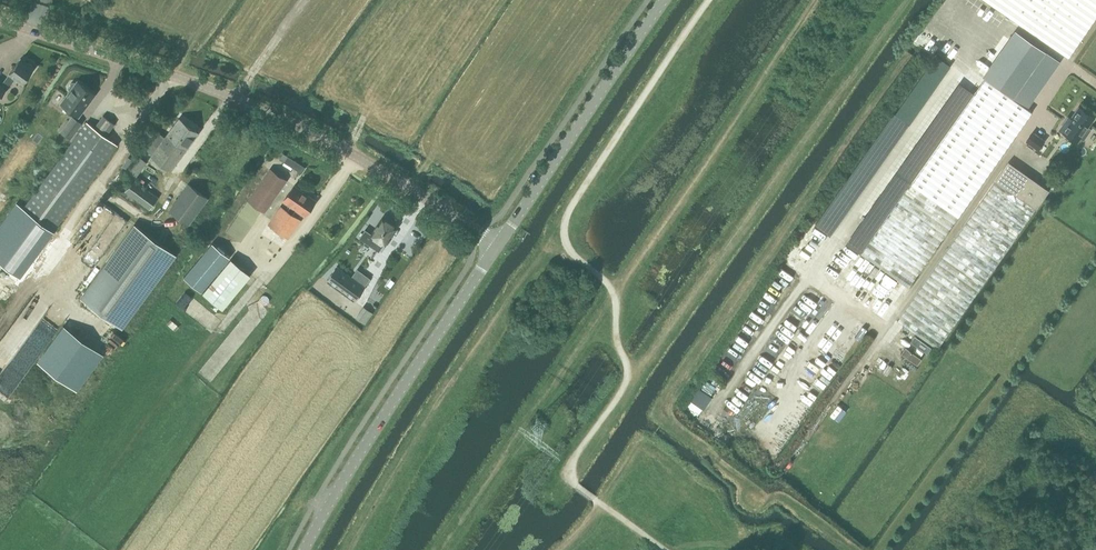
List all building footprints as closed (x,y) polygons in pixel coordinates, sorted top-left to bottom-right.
[(910,183),(861,253),(907,285),(1030,109),(1026,106),(1040,86),(1019,72),(1030,56),(1036,48),(1056,61),(1062,52),(1069,57),(1095,18),(1095,0),(986,0),(1024,26),(1017,36),(992,73),(987,80),(986,79),(914,185),(910,183)] [(950,67),(937,57),(896,115),(910,124),(950,67)] [(21,58),(2,84),(0,83),(0,98),(7,89),(16,78),(23,84),(35,68),(21,58)] [(61,130),(71,138),(82,123),(76,118),(79,115),(96,94),(79,81),(78,83),(76,81),(73,82),(70,86),(70,89),(72,90),(63,102),(76,112),(73,116),(72,116),(61,130)] [(1094,117),(1080,107),(1069,122),(1066,120),(1060,129),(1078,141),(1080,137),(1084,139),(1091,129),(1088,126),(1094,117)] [(53,229),(118,144),(106,135),(115,123),(104,115),(95,127),(88,122),(22,206),(53,229)] [(156,129),(143,146),(153,154),(152,155),(171,170),(199,132),(180,118),(165,136),(156,129)] [(1024,139),(1036,147),(1042,137),(1031,129),(1024,139)] [(283,152),(279,158),(284,161),(282,163),(291,169),(292,166),(301,172),(305,166),(283,152)] [(147,162),(139,156),(127,174),(134,179),(135,178),(147,162)] [(133,160),(129,157),(122,166),(127,169),(133,160)] [(1009,161),(996,179),(897,320),(937,348),(1036,207),(1049,189),(1009,161)] [(264,212),(286,180),(270,168),(226,231),(240,241),(252,225),(262,210),(264,212)] [(159,197),(135,178),(134,179),(126,191),(150,209),(159,197)] [(188,224),(208,197),(189,183),(170,210),(188,224)] [(280,206),(280,207),(268,224),(288,238),(300,221),(301,220),(292,214),(296,209),(305,215),(315,200),(306,194),(306,193),(303,191),(303,192),(294,185),(283,200),(290,205),(287,210),(280,206)] [(0,227),(0,260),(24,278),(58,232),(53,229),(22,206),(18,203),(0,227)] [(395,227),(383,219),(372,234),(365,229),(359,237),(378,250),(384,243),(385,241),(386,242),(390,238),(388,236),(395,227)] [(174,254),(135,226),(82,299),(121,327),(174,254)] [(201,291),(229,257),(212,243),(184,277),(201,291)] [(231,258),(203,293),(221,309),(250,275),(231,258)] [(353,300),(364,285),(336,265),(325,280),(353,300)] [(377,302),(375,304),(378,306),(384,298),(380,295),(376,301),(377,302)] [(100,353),(64,327),(37,363),(74,389),(100,353)]
